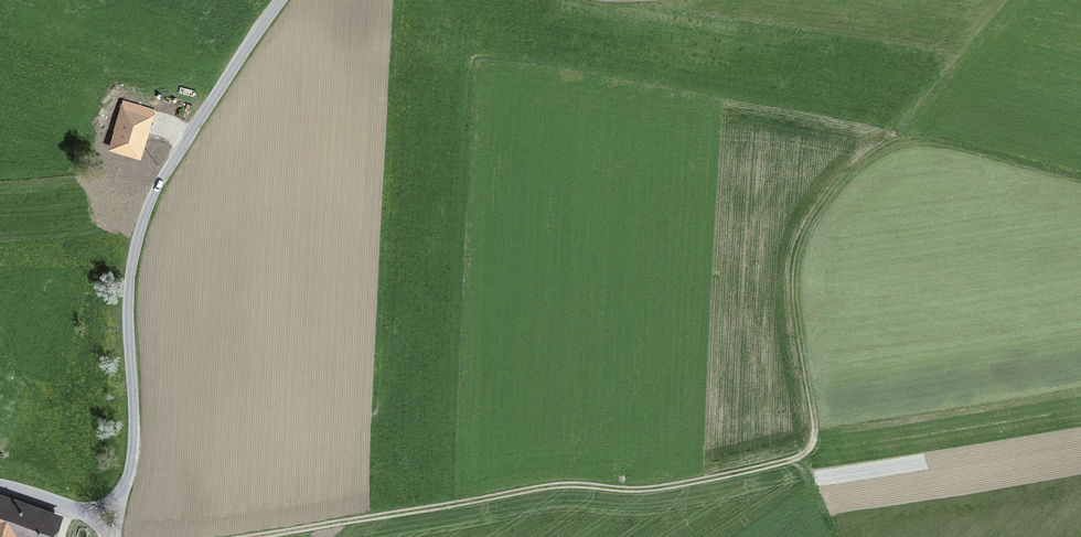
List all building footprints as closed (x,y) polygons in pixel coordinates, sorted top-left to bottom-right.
[(154,112),(154,111),(124,101),(111,146),(136,153),(147,117),(150,118),(153,111),(154,112)] [(57,520),(0,500),(0,536),(14,536),(15,534),(22,536),(51,536),(57,520)]
